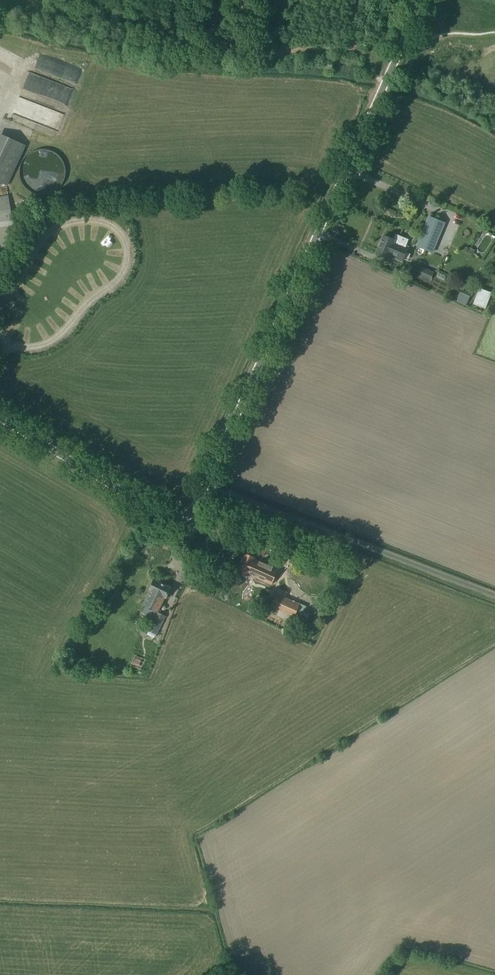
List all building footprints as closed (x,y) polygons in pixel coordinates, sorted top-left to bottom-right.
[(59,75),(62,64),(35,57),(32,68),(59,75)] [(46,109),(41,126),(55,130),(59,113),(46,109)] [(7,185),(25,146),(0,135),(0,182),(7,185)] [(14,226),(8,196),(0,197),(0,228),(14,226)] [(430,218),(417,247),(432,254),(445,224),(430,218)] [(387,255),(402,262),(408,248),(405,246),(408,240),(396,235),(394,240),(384,236),(377,253),(386,257),(387,255)] [(481,300),(483,292),(474,290),(472,297),(481,300)] [(452,303),(461,306),(465,293),(455,291),(452,303)] [(268,548),(261,546),(258,553),(264,557),(268,548)] [(248,574),(271,585),(278,570),(254,559),(255,558),(245,554),(237,571),(247,576),(248,574)] [(165,598),(166,598),(171,588),(154,580),(149,590),(150,590),(143,605),(158,612),(165,598)] [(280,589),(277,595),(271,608),(278,611),(276,616),(287,621),(289,616),(299,620),(305,607),(284,598),(287,592),(280,589)] [(157,612),(148,631),(156,635),(166,617),(157,612)] [(138,668),(141,659),(135,657),(131,665),(138,668)]
